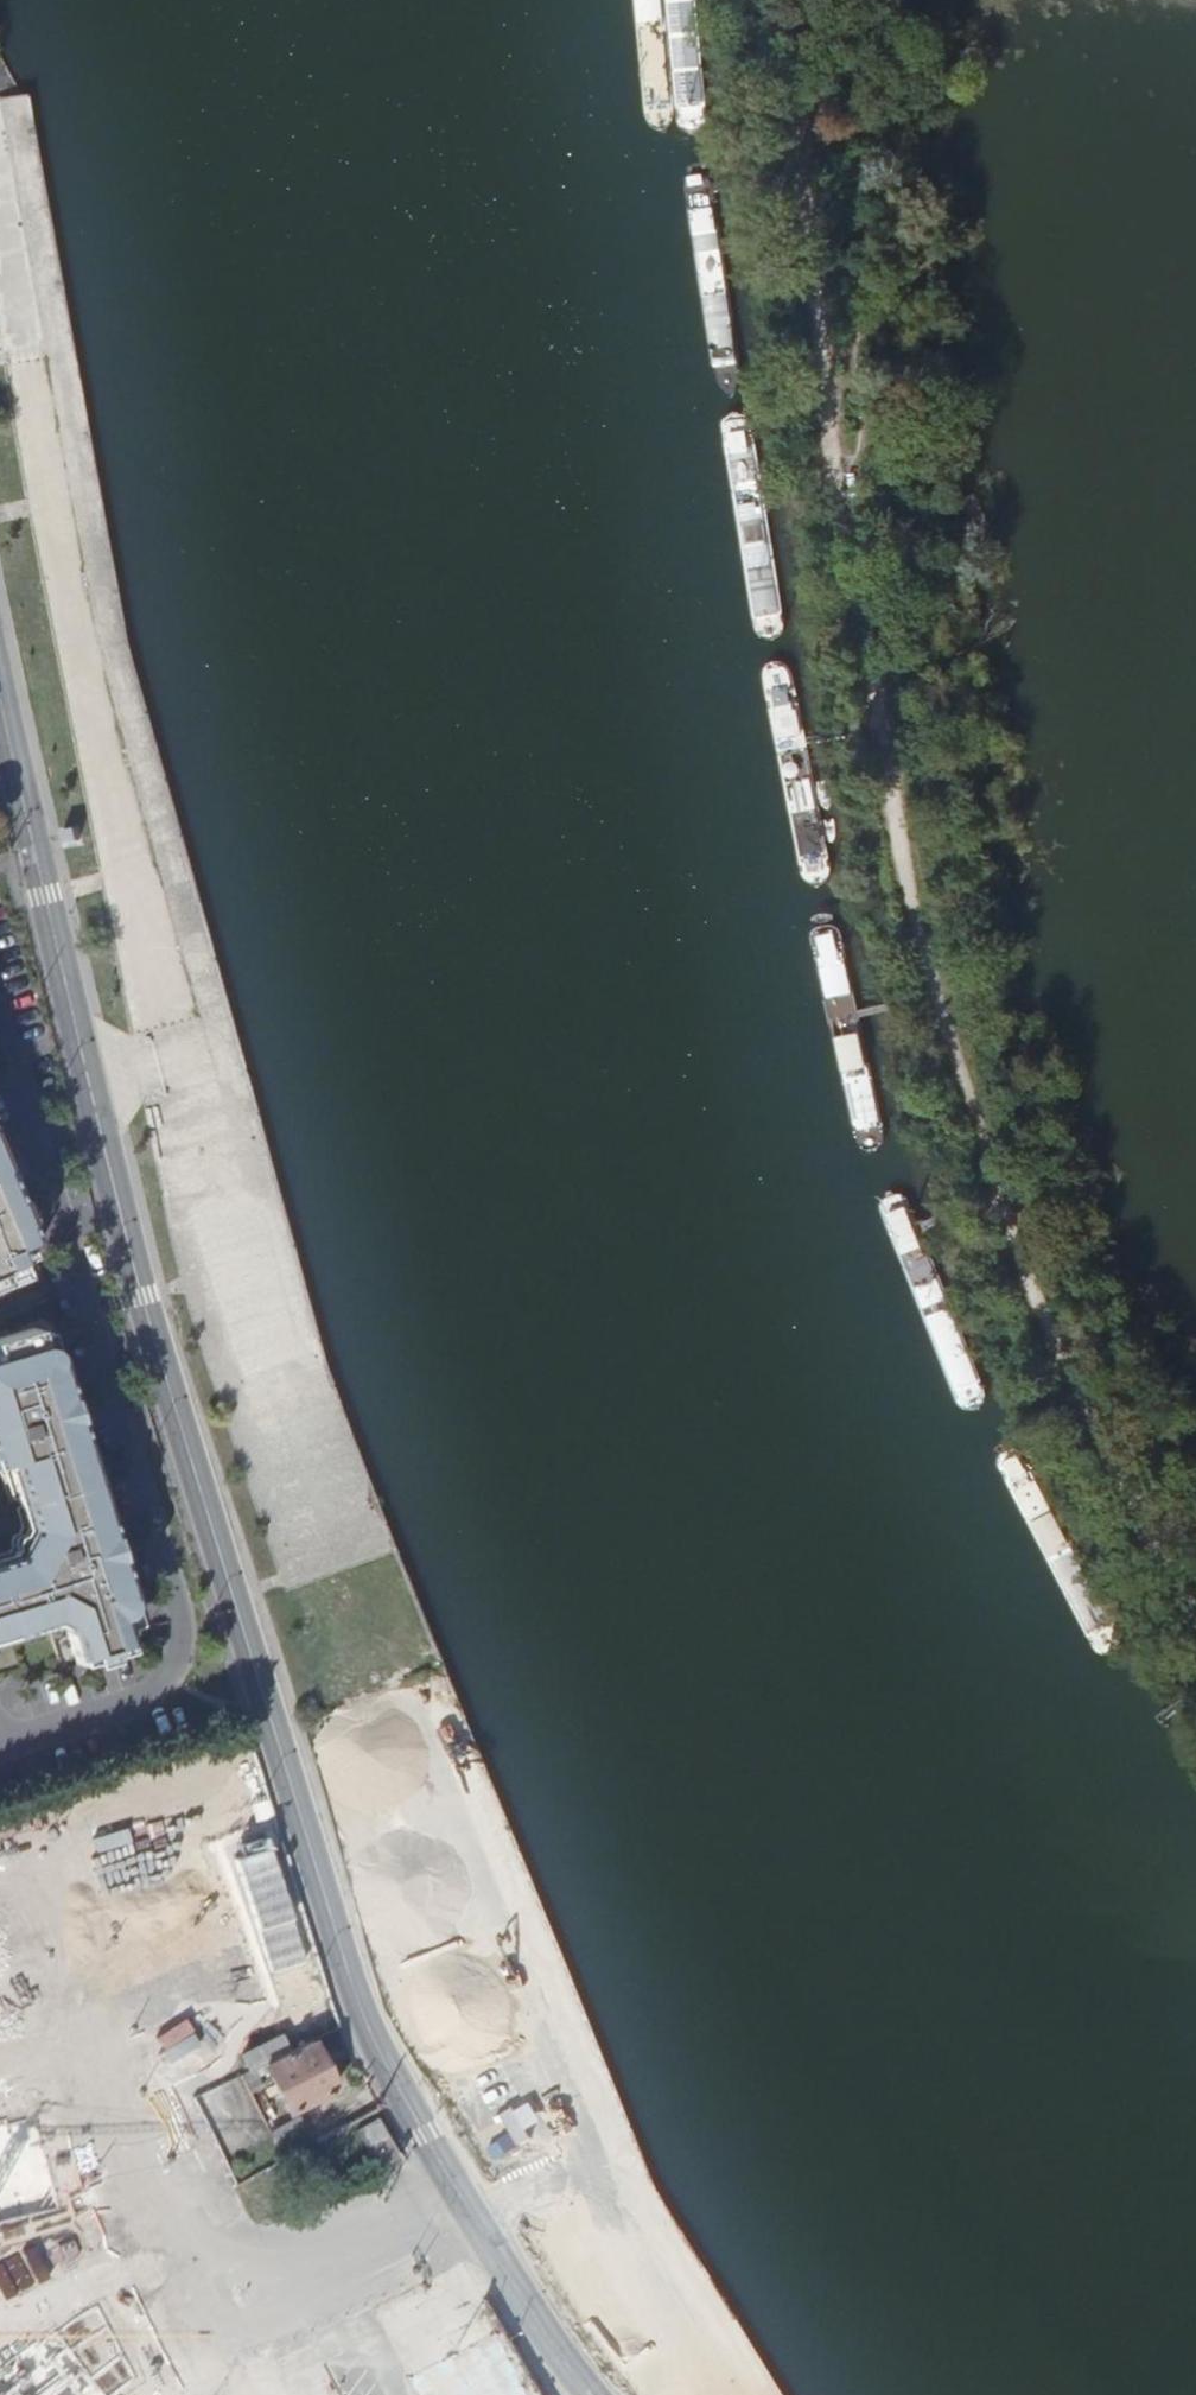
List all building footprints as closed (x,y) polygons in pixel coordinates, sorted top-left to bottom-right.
[(80,829),(64,833),(66,845),(83,841),(80,829)] [(11,1179),(0,1151),(0,1183),(11,1179)] [(26,1275),(20,1261),(30,1257),(24,1242),(29,1240),(12,1199),(6,1201),(0,1186),(0,1286),(26,1275)] [(6,1628),(8,1634),(25,1630),(23,1623),(50,1615),(63,1622),(75,1665),(125,1650),(115,1618),(121,1616),(124,1613),(125,1610),(126,1606),(126,1602),(124,1599),(122,1595),(120,1594),(116,1593),(113,1584),(121,1581),(106,1532),(99,1534),(98,1530),(85,1534),(85,1532),(76,1535),(74,1529),(73,1525),(94,1518),(71,1441),(46,1449),(45,1445),(43,1439),(68,1431),(66,1426),(74,1423),(59,1374),(51,1377),(48,1367),(50,1365),(51,1362),(51,1357),(50,1352),(47,1349),(43,1347),(39,1347),(34,1329),(0,1339),(0,1452),(9,1449),(11,1459),(6,1461),(19,1503),(24,1521),(20,1529),(35,1536),(58,1528),(61,1539),(33,1548),(20,1540),(12,1557),(0,1561),(0,1630),(6,1628)] [(192,2007),(143,2026),(184,2135),(233,2116),(192,2007)] [(264,2063),(288,2051),(280,2035),(241,2055),(249,2070),(264,2063)] [(310,2040),(288,2051),(264,2063),(288,2112),(335,2088),(310,2040)] [(282,2158),(298,2149),(311,2142),(298,2118),(270,2133),(282,2158)] [(49,2168),(18,2175),(0,2189),(0,2305),(1,2306),(24,2289),(52,2268),(48,2262),(67,2247),(49,2168)] [(121,2353),(103,2367),(97,2360),(51,2394),(142,2394),(121,2353)]
